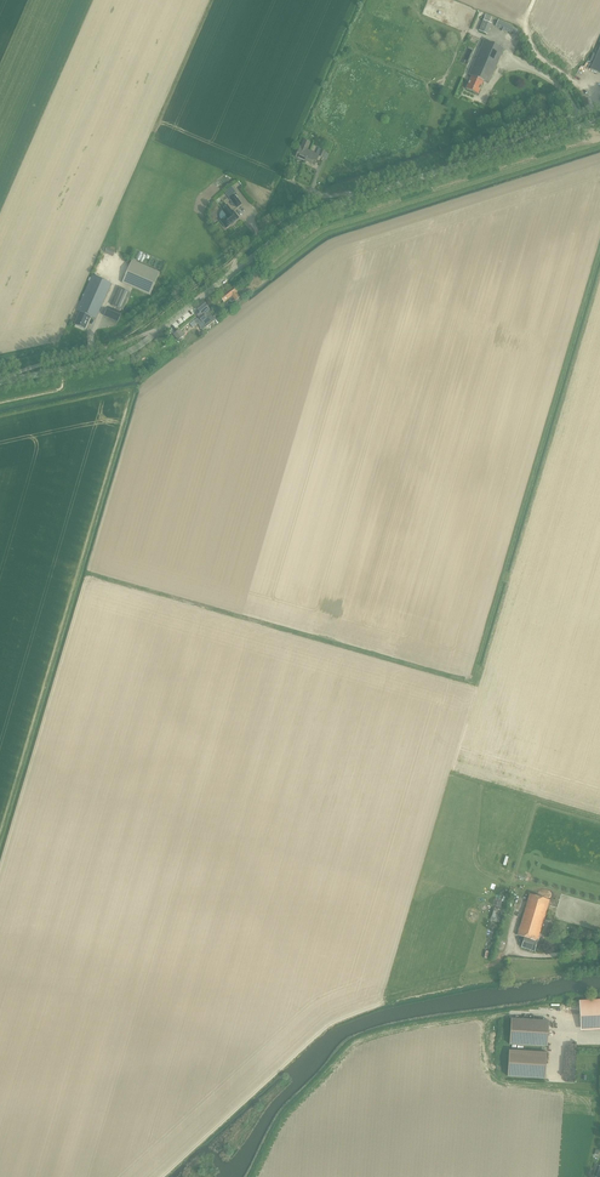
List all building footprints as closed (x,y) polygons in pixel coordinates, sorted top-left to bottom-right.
[(496,26),(510,32),(511,33),(514,26),(498,19),(496,26)] [(472,76),(466,89),(478,94),(483,81),(489,83),(504,49),(484,41),(481,48),(472,67),(469,75),(472,76)] [(591,69),(599,73),(599,47),(591,69)] [(297,152),(296,156),(306,161),(310,150),(308,149),(311,142),(304,139),(301,146),(300,146),(299,146),(297,150),(298,151),(297,152)] [(310,150),(306,161),(315,165),(319,156),(323,158),(326,151),(321,149),(319,154),(310,150)] [(237,208),(242,204),(234,194),(229,198),(232,201),(235,205),(237,208)] [(219,216),(220,218),(220,219),(221,220),(220,221),(226,228),(239,218),(233,211),(232,211),(227,205),(222,209),(222,210),(221,211),(220,212),(220,213),(219,215),(219,216)] [(104,246),(102,251),(113,256),(115,251),(104,246)] [(150,295),(158,277),(160,272),(132,260),(122,283),(150,295)] [(111,284),(92,275),(77,310),(80,311),(75,324),(85,329),(91,316),(96,318),(111,284)] [(245,285),(238,290),(242,294),(248,289),(253,285),(250,282),(245,285)] [(220,296),(221,298),(224,302),(228,299),(230,302),(233,302),(235,300),(236,301),(240,297),(237,292),(233,286),(220,296)] [(120,288),(112,305),(123,310),(131,293),(120,288)] [(195,312),(201,320),(207,327),(217,318),(209,309),(210,309),(203,301),(196,307),(198,310),(195,312)] [(109,306),(108,310),(107,309),(104,316),(118,321),(121,315),(120,315),(122,312),(109,306)] [(174,334),(177,339),(178,340),(178,342),(181,340),(180,338),(184,336),(180,329),(174,334)] [(521,947),(534,951),(550,900),(530,894),(517,935),(524,937),(521,947)] [(481,959),(473,957),(470,976),(477,977),(481,959)] [(579,1000),(581,1030),(599,1029),(599,999),(579,1000)] [(545,1046),(547,1046),(549,1020),(511,1018),(509,1044),(545,1046)] [(509,1050),(507,1076),(545,1078),(547,1052),(544,1052),(509,1050)]
